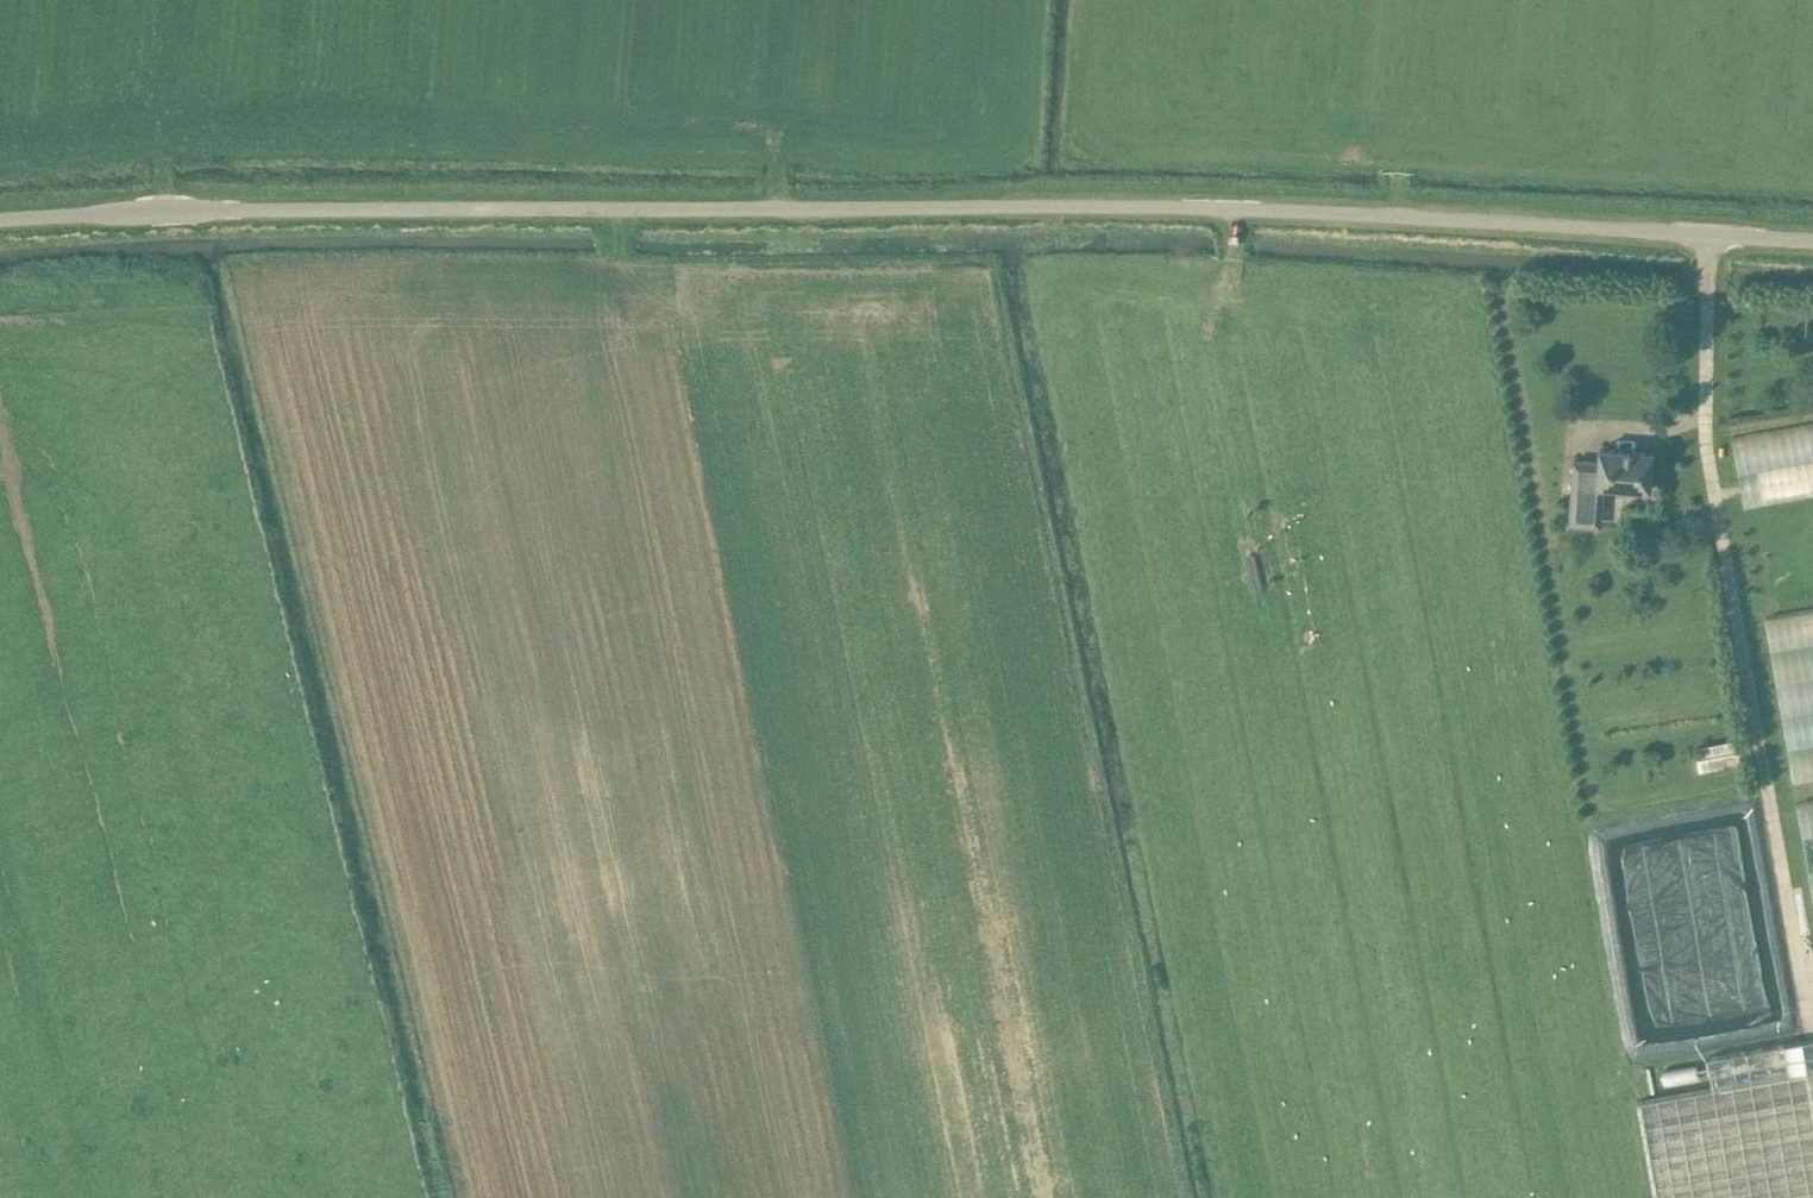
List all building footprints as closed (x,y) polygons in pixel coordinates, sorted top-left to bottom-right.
[(1812,494),(1812,422),(1730,433),(1740,504),(1812,494)] [(1604,487),(1651,490),(1653,453),(1601,449),(1600,463),(1575,461),(1572,496),(1603,498),(1604,487)] [(1787,779),(1812,775),(1812,606),(1764,613),(1787,779)] [(1812,916),(1812,798),(1796,801),(1812,916)] [(1637,1100),(1655,1197),(1812,1197),(1812,1037),(1708,1056),(1712,1086),(1637,1099),(1637,1100)]
